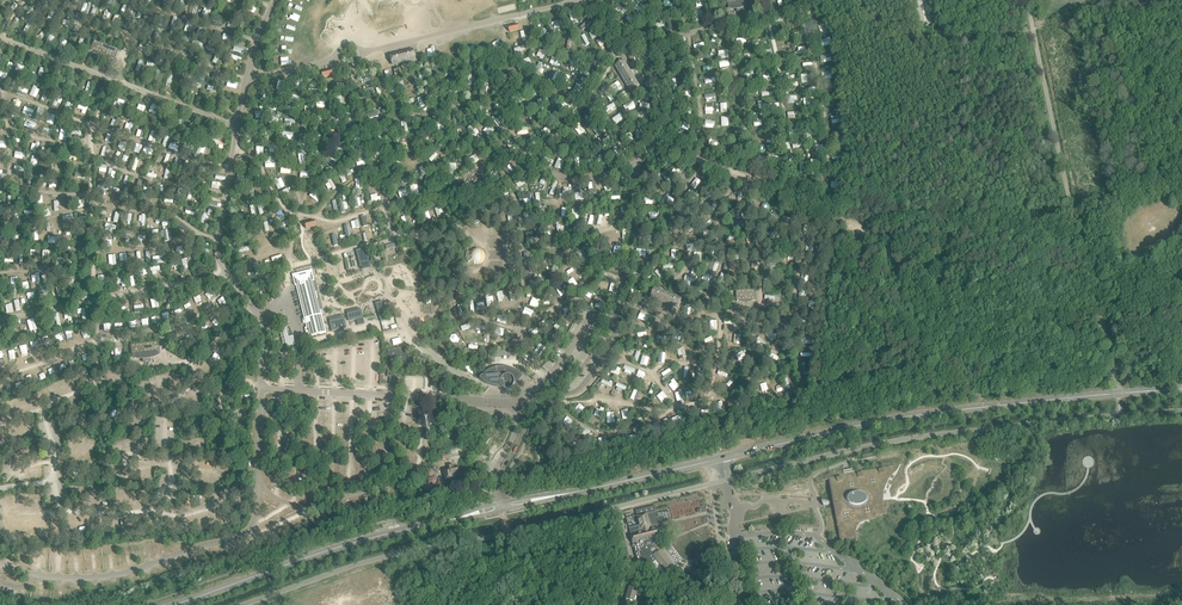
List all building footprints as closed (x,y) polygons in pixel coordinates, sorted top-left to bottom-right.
[(919,26),(931,24),(927,0),(915,3),(919,26)] [(518,24),(508,26),(509,32),(519,30),(518,24)] [(104,56),(104,55),(115,59),(119,49),(94,40),(90,50),(101,54),(101,55),(104,56)] [(392,65),(416,60),(413,49),(389,55),(392,65)] [(629,92),(640,86),(624,60),(615,66),(629,92)] [(331,69),(321,72),(322,78),(332,76),(331,69)] [(456,179),(461,188),(470,184),(473,183),(472,182),(480,177),(475,168),(456,179)] [(305,228),(315,226),(313,220),(304,222),(305,228)] [(481,247),(478,245),(474,245),(471,247),(468,249),(466,252),(465,256),(466,259),(467,261),(469,264),(471,265),(473,266),(476,266),(479,266),(481,265),(484,263),(485,261),(486,259),(487,256),(486,253),(485,250),(483,248),(481,247)] [(367,248),(356,251),(359,264),(361,263),(362,266),(363,269),(370,268),(368,262),(370,261),(367,248)] [(315,281),(312,269),(292,274),(295,286),(296,286),(294,275),(311,271),(313,281),(315,281)] [(311,271),(294,275),(296,286),(304,318),(302,319),(304,323),(305,323),(306,327),(305,328),(306,333),(308,332),(309,337),(316,335),(317,335),(326,333),(321,311),(320,307),(318,299),(317,294),(316,292),(313,281),(311,271)] [(654,288),(652,293),(650,298),(678,308),(682,297),(654,288)] [(756,300),(756,289),(736,290),(736,301),(744,301),(744,302),(748,301),(748,300),(756,300)] [(384,303),(376,305),(380,320),(381,322),(387,321),(385,311),(384,303)] [(362,311),(347,314),(349,322),(363,318),(362,311)] [(344,318),(329,321),(331,329),(346,325),(344,318)] [(281,328),(285,342),(286,347),(295,344),(294,340),(293,335),(288,336),(286,327),(281,328)] [(158,342),(130,345),(132,356),(133,355),(141,354),(150,353),(159,352),(158,342)] [(402,347),(387,351),(390,361),(401,358),(403,366),(408,365),(406,357),(405,357),(402,347)] [(510,389),(511,388),(512,387),(513,386),(513,385),(513,384),(513,383),(513,382),(515,381),(517,379),(518,378),(519,376),(518,374),(516,373),(514,372),(512,371),(511,370),(508,369),(506,369),(504,368),(502,368),(500,368),(498,368),(496,369),(494,369),(492,370),(490,371),(488,372),(487,374),(485,375),(484,377),(483,378),(484,380),(486,381),(487,382),(489,383),(491,384),(493,385),(495,386),(497,386),(500,386),(502,386),(503,387),(503,388),(504,388),(505,388),(506,389),(507,389),(508,389),(509,389),(510,389)] [(453,477),(452,472),(459,471),(458,467),(452,468),(451,465),(447,465),(448,470),(444,471),(445,479),(453,477)] [(895,467),(896,467),(887,466),(878,466),(869,467),(864,467),(858,468),(853,469),(843,470),(842,471),(840,471),(838,472),(837,473),(835,474),(834,475),(832,476),(831,477),(830,479),(831,487),(834,503),(837,517),(842,541),(841,541),(841,542),(842,541),(845,542),(849,543),(852,543),(855,543),(853,534),(853,533),(853,532),(853,531),(853,529),(854,528),(854,527),(855,526),(855,525),(856,524),(857,523),(858,522),(859,521),(860,521),(861,520),(862,519),(863,519),(864,519),(869,518),(870,518),(871,517),(872,517),(873,516),(875,515),(877,514),(878,513),(880,513),(882,512),(881,510),(881,507),(880,504),(880,501),(882,501),(881,497),(880,497),(881,493),(881,490),(882,487),(884,484),(885,481),(887,478),(889,475),(891,473),(893,471),(894,470),(894,469),(895,468),(895,467)] [(661,550),(660,550),(658,544),(659,544),(658,538),(658,537),(656,528),(655,528),(655,525),(659,524),(654,506),(634,511),(639,526),(628,529),(630,536),(632,545),(637,562),(642,561),(647,567),(648,567),(658,580),(674,567),(661,550)] [(622,534),(618,535),(627,565),(634,563),(632,557),(629,558),(622,534)] [(625,598),(634,601),(636,594),(637,594),(638,589),(629,586),(625,598)]
